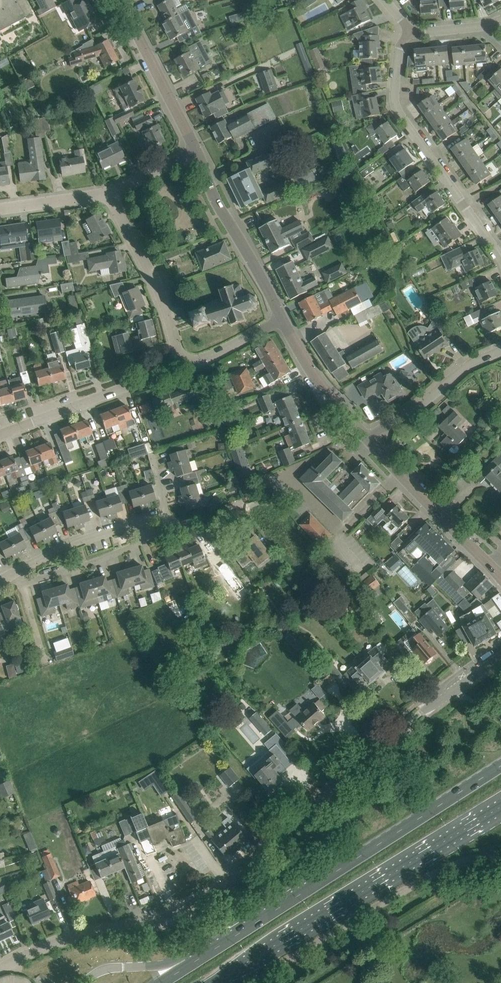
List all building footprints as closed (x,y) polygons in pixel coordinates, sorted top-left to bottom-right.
[(25,18),(16,0),(12,0),(0,0),(0,32),(25,18)] [(25,18),(33,14),(26,0),(16,0),(25,18)] [(51,0),(37,0),(36,0),(40,8),(36,10),(39,16),(54,8),(51,0)] [(66,15),(69,13),(79,31),(97,21),(85,0),(79,4),(77,0),(69,0),(61,4),(66,15)] [(158,5),(166,21),(169,19),(169,20),(180,14),(173,0),(168,0),(158,5)] [(298,4),(303,11),(312,5),(308,0),(304,0),(298,4)] [(351,11),(347,13),(355,28),(362,24),(371,20),(365,9),(364,10),(362,6),(365,4),(363,0),(358,0),(353,2),(348,5),(351,11)] [(422,13),(438,12),(437,0),(420,0),(422,13)] [(451,10),(465,9),(464,0),(450,0),(451,10)] [(169,20),(169,19),(166,21),(162,23),(171,40),(177,37),(180,43),(202,33),(189,9),(180,14),(169,20)] [(376,42),(379,42),(379,35),(369,35),(362,36),(362,42),(360,42),(361,59),(361,63),(367,63),(367,59),(377,59),(376,42)] [(69,53),(71,57),(68,58),(71,66),(83,62),(83,61),(99,56),(105,67),(118,60),(107,40),(96,46),(93,39),(83,44),(83,45),(73,51),(69,53)] [(202,55),(200,50),(204,47),(201,41),(187,48),(190,53),(176,60),(185,77),(199,69),(199,68),(204,65),(200,57),(203,56),(202,55)] [(485,45),(474,46),(476,63),(487,62),(485,45)] [(447,46),(436,47),(438,65),(449,64),(447,46)] [(474,46),(463,47),(465,64),(476,63),(474,46)] [(436,47),(425,49),(427,66),(438,65),(436,47)] [(465,64),(463,47),(452,48),(454,65),(465,64)] [(310,51),(317,69),(325,66),(318,48),(310,51)] [(427,66),(425,49),(414,50),(416,67),(427,66)] [(373,63),(350,66),(352,79),(354,94),(367,92),(366,84),(382,82),(380,67),(374,68),(373,63)] [(277,84),(272,69),(259,74),(264,89),(271,86),(272,91),(278,89),(276,85),(277,84)] [(496,88),(496,89),(500,84),(500,69),(489,80),(496,88)] [(21,81),(26,91),(34,86),(30,77),(21,81)] [(125,112),(113,118),(115,123),(133,115),(129,107),(131,106),(132,107),(134,106),(135,104),(144,100),(140,93),(142,92),(139,86),(137,87),(134,80),(114,90),(125,112)] [(459,82),(467,93),(471,90),(472,89),(467,82),(459,82)] [(456,92),(460,89),(456,84),(452,87),(445,92),(450,97),(456,92)] [(499,100),(500,100),(500,99),(500,84),(496,89),(496,88),(492,92),(499,100)] [(456,92),(462,100),(463,100),(466,98),(460,89),(456,92)] [(212,94),(211,92),(197,99),(206,118),(217,112),(219,117),(216,118),(217,119),(229,113),(225,106),(226,106),(219,91),(212,94)] [(352,96),(356,110),(362,109),(364,118),(380,114),(376,97),(370,99),(368,92),(359,94),(352,96)] [(418,105),(425,114),(439,104),(432,95),(418,105)] [(466,98),(463,100),(470,109),(473,106),(469,101),(466,98)] [(343,107),(342,100),(332,102),(334,109),(343,107)] [(477,105),(484,113),(487,111),(481,102),(477,105)] [(247,113),(227,124),(225,120),(219,123),(211,127),(219,143),(233,137),(235,139),(255,128),(276,118),(268,103),(247,113)] [(425,114),(431,123),(445,113),(439,104),(425,114)] [(25,109),(29,118),(36,114),(32,106),(25,109)] [(431,123),(437,132),(451,122),(445,113),(431,123)] [(144,131),(143,132),(145,137),(139,139),(144,150),(150,147),(150,148),(164,141),(156,125),(153,127),(151,123),(148,116),(134,123),(137,129),(142,127),(144,131)] [(43,132),(39,119),(38,117),(31,121),(35,135),(43,132)] [(46,117),(39,119),(43,132),(50,130),(46,117)] [(105,120),(112,136),(119,132),(112,117),(105,120)] [(458,117),(451,122),(437,132),(443,141),(458,131),(454,125),(460,120),(458,117)] [(367,128),(373,136),(377,133),(385,144),(389,141),(397,135),(388,122),(381,127),(377,121),(367,128)] [(468,130),(464,125),(459,129),(461,131),(459,132),(461,134),(468,130)] [(1,138),(4,153),(10,152),(7,135),(1,138)] [(20,162),(23,182),(30,181),(45,179),(39,138),(28,140),(31,161),(20,162)] [(451,149),(458,158),(472,148),(466,139),(451,149)] [(125,160),(121,151),(117,143),(95,153),(103,168),(117,161),(118,163),(125,160)] [(378,150),(382,155),(388,151),(384,146),(378,150)] [(458,158),(464,167),(478,157),(472,148),(458,158)] [(386,154),(402,177),(408,174),(410,172),(410,171),(409,172),(406,168),(414,162),(405,149),(397,154),(393,149),(386,154)] [(62,156),(59,157),(60,162),(63,175),(84,172),(82,161),(85,161),(83,150),(75,151),(76,159),(68,161),(67,155),(62,156)] [(247,162),(250,169),(228,180),(242,208),(264,197),(267,202),(276,198),(297,188),(293,179),(287,181),(286,180),(262,192),(253,173),(277,163),(273,151),(247,162)] [(464,167),(470,176),(485,165),(478,157),(464,167)] [(364,178),(374,171),(370,165),(364,169),(360,172),(363,177),(364,178)] [(485,165),(470,176),(477,185),(491,175),(485,165)] [(8,184),(6,166),(0,167),(0,185),(8,184)] [(408,174),(402,177),(397,181),(404,191),(412,186),(416,192),(422,187),(430,181),(422,170),(411,178),(408,174)] [(428,197),(425,194),(427,192),(419,198),(412,202),(419,212),(423,210),(427,217),(432,213),(438,209),(446,203),(438,191),(430,197),(429,196),(428,197)] [(377,196),(373,199),(378,208),(383,205),(377,196)] [(495,214),(500,209),(500,196),(488,205),(495,214)] [(92,243),(109,233),(109,232),(110,231),(107,226),(106,226),(99,213),(86,220),(93,233),(88,235),(92,243)] [(456,230),(447,218),(439,224),(432,229),(445,247),(454,241),(462,235),(457,229),(456,230)] [(46,219),(46,221),(36,222),(39,238),(52,236),(53,241),(62,240),(61,235),(59,219),(58,219),(58,220),(47,221),(46,219)] [(290,236),(297,249),(307,243),(303,234),(302,235),(300,232),(301,232),(305,230),(300,220),(296,222),(293,224),(293,223),(282,229),(277,219),(260,228),(273,253),(290,244),(287,238),(290,236)] [(2,249),(14,247),(13,242),(26,240),(24,224),(0,227),(0,239),(2,249)] [(329,237),(303,250),(308,260),(334,247),(329,237)] [(64,256),(66,255),(70,255),(68,243),(68,241),(61,242),(64,256)] [(68,243),(70,255),(78,253),(76,242),(68,243)] [(197,253),(204,270),(232,259),(225,242),(197,253)] [(24,244),(26,261),(34,259),(32,243),(24,244)] [(452,251),(451,251),(441,256),(445,266),(452,262),(455,268),(463,264),(467,271),(484,263),(477,250),(467,255),(463,246),(452,251)] [(107,254),(107,255),(88,259),(90,271),(100,269),(101,275),(111,273),(125,270),(124,261),(121,262),(120,259),(121,259),(119,251),(107,254)] [(389,253),(390,262),(398,262),(398,252),(389,253)] [(70,255),(66,255),(68,263),(80,261),(78,253),(70,255)] [(21,277),(6,279),(7,288),(38,284),(37,275),(49,273),(48,264),(56,263),(56,257),(38,259),(39,265),(20,268),(21,277)] [(277,269),(291,299),(308,291),(307,290),(318,284),(315,277),(303,282),(293,261),(277,269)] [(323,272),(328,283),(347,273),(342,263),(323,272)] [(461,283),(464,290),(472,286),(480,303),(489,299),(498,295),(491,281),(480,286),(478,283),(479,283),(476,276),(467,281),(461,283)] [(60,284),(62,292),(74,290),(72,282),(60,284)] [(128,312),(130,318),(142,313),(139,307),(144,305),(141,297),(139,298),(135,288),(126,292),(122,282),(110,286),(114,297),(123,294),(130,311),(128,312)] [(196,326),(195,329),(197,330),(199,327),(209,324),(211,324),(212,328),(213,328),(213,327),(229,321),(230,322),(231,322),(231,324),(231,325),(232,325),(232,324),(245,320),(246,321),(246,320),(245,319),(242,312),(254,308),(255,309),(256,308),(255,307),(257,303),(258,303),(259,302),(257,302),(256,298),(257,297),(256,296),(255,297),(251,295),(251,293),(250,293),(245,296),(241,284),(234,286),(233,286),(234,284),(233,284),(232,285),(220,290),(219,289),(218,290),(220,291),(222,298),(201,306),(200,308),(201,311),(193,313),(191,312),(190,315),(192,316),(196,326)] [(370,298),(363,284),(330,301),(334,308),(337,315),(370,298)] [(324,315),(323,314),(334,308),(330,301),(327,303),(321,292),(314,296),(313,295),(299,303),(309,322),(324,315)] [(9,301),(11,316),(46,311),(44,296),(9,301)] [(379,304),(384,312),(391,308),(387,300),(379,304)] [(379,305),(365,310),(368,318),(381,313),(379,305)] [(442,324),(433,309),(431,307),(424,311),(436,329),(429,334),(427,331),(424,330),(422,329),(420,329),(417,330),(415,331),(413,332),(411,334),(410,335),(425,359),(440,349),(441,350),(449,345),(442,334),(447,331),(442,324)] [(473,320),(479,317),(483,325),(487,334),(500,327),(500,314),(500,311),(486,318),(482,309),(472,313),(471,314),(473,320)] [(355,316),(360,326),(368,322),(363,312),(355,316)] [(130,319),(131,322),(143,319),(142,314),(130,319)] [(117,335),(122,350),(122,353),(152,346),(150,337),(155,336),(151,319),(135,323),(138,335),(130,337),(128,332),(117,335)] [(82,347),(66,352),(69,366),(74,364),(76,370),(90,366),(86,352),(92,350),(85,323),(76,326),(82,347)] [(50,334),(56,353),(64,351),(58,331),(50,334)] [(353,368),(384,351),(377,338),(346,356),(344,350),(339,353),(326,332),(320,336),(312,342),(332,373),(333,372),(339,381),(349,375),(343,365),(346,363),(345,361),(348,359),(353,368)] [(257,371),(266,366),(266,365),(282,356),(272,340),(256,350),(262,360),(253,365),(257,371)] [(16,357),(20,372),(26,370),(22,356),(16,357)] [(266,365),(266,366),(270,373),(264,377),(268,385),(291,372),(282,356),(266,365)] [(46,361),(48,369),(52,382),(66,378),(60,357),(46,361)] [(52,382),(48,369),(42,370),(41,364),(33,366),(35,372),(38,386),(52,382)] [(230,373),(237,388),(252,382),(245,367),(230,373)] [(412,377),(408,376),(409,372),(401,370),(399,377),(397,377),(394,378),(391,373),(388,375),(387,374),(384,376),(382,373),(359,386),(365,398),(381,389),(388,402),(403,393),(399,386),(402,385),(402,383),(409,385),(412,377)] [(21,376),(7,380),(13,401),(27,397),(21,376)] [(7,380),(0,382),(0,404),(13,401),(7,380)] [(153,400),(157,411),(173,405),(175,409),(180,407),(178,402),(194,396),(191,387),(170,395),(170,393),(153,400)] [(218,402),(212,388),(205,391),(210,405),(218,402)] [(231,395),(218,399),(220,407),(238,401),(236,394),(232,396),(231,395)] [(286,426),(288,426),(301,420),(291,396),(276,402),(276,403),(273,404),(269,394),(258,399),(264,413),(276,408),(275,407),(278,406),(286,426)] [(148,402),(139,406),(141,413),(151,410),(148,402)] [(126,405),(113,410),(118,424),(120,430),(133,425),(131,419),(131,418),(126,405)] [(233,418),(230,407),(221,409),(224,421),(233,418)] [(204,414),(207,422),(218,418),(215,409),(204,414)] [(118,424),(113,410),(100,415),(105,429),(107,435),(114,432),(111,426),(118,424)] [(459,428),(465,421),(455,411),(449,417),(448,417),(439,426),(448,435),(441,442),(451,452),(454,453),(458,452),(459,449),(458,446),(465,438),(467,436),(459,428)] [(87,420),(73,425),(78,439),(85,436),(88,442),(94,440),(91,434),(92,434),(87,420)] [(301,420),(288,426),(291,434),(289,434),(293,444),(289,446),(289,447),(279,452),(286,466),(296,462),(290,450),(295,449),(311,443),(301,420)] [(494,420),(490,425),(494,429),(499,424),(494,420)] [(78,439),(73,425),(60,430),(65,444),(68,450),(74,447),(72,441),(78,439)] [(103,441),(107,451),(116,447),(112,438),(103,441)] [(50,442),(37,447),(43,460),(49,458),(52,465),(57,463),(54,456),(55,456),(50,442)] [(95,445),(100,460),(108,457),(102,442),(95,445)] [(127,449),(131,459),(147,454),(144,443),(127,449)] [(242,446),(230,450),(238,471),(249,468),(242,446)] [(43,460),(37,447),(25,452),(30,465),(31,465),(33,471),(39,469),(37,463),(43,460)] [(170,462),(171,467),(190,461),(186,450),(171,454),(173,461),(170,462)] [(357,478),(342,493),(326,478),(342,462),(333,453),(320,467),(316,463),(300,479),(343,521),(353,511),(352,510),(370,492),(371,493),(381,483),(362,463),(352,473),(357,478)] [(476,478),(481,483),(487,477),(500,492),(500,469),(498,466),(500,463),(500,454),(476,478)] [(5,474),(12,472),(14,479),(19,477),(16,470),(17,470),(12,456),(0,461),(5,474)] [(183,475),(185,481),(202,476),(201,470),(196,471),(193,472),(190,461),(171,467),(173,471),(176,470),(178,477),(183,475)] [(180,496),(181,500),(200,495),(197,484),(200,483),(204,481),(202,476),(185,481),(186,487),(181,488),(183,495),(180,496)] [(252,483),(242,487),(244,494),(255,490),(252,483)] [(122,491),(126,503),(131,501),(133,507),(139,505),(140,508),(145,507),(139,488),(129,491),(126,484),(121,486),(122,491)] [(228,487),(230,492),(239,489),(236,484),(228,487)] [(151,485),(139,488),(145,507),(150,505),(149,502),(155,500),(151,485)] [(118,495),(106,498),(112,517),(117,515),(116,512),(122,510),(118,495)] [(200,495),(181,500),(183,505),(186,504),(188,511),(203,506),(200,495)] [(112,517),(106,498),(95,502),(100,517),(106,515),(107,518),(112,517)] [(2,513),(9,509),(6,501),(0,504),(0,507),(2,513)] [(57,502),(51,504),(53,507),(60,524),(65,522),(67,527),(74,525),(75,528),(79,527),(73,508),(62,512),(62,508),(60,509),(57,502)] [(206,505),(208,511),(218,508),(216,502),(206,505)] [(85,504),(73,508),(79,527),(84,525),(83,522),(89,520),(85,504)] [(379,515),(387,523),(384,527),(392,535),(399,527),(400,528),(410,518),(397,505),(388,515),(385,512),(386,511),(380,506),(366,521),(370,525),(379,515)] [(60,524),(53,507),(48,509),(49,513),(48,514),(49,517),(39,522),(48,540),(52,538),(51,535),(57,532),(54,526),(60,524)] [(301,524),(321,545),(331,536),(311,515),(301,524)] [(21,523),(20,523),(29,540),(33,537),(36,542),(42,539),(44,542),(48,540),(39,522),(29,527),(24,517),(19,520),(21,523)] [(410,540),(397,553),(411,567),(431,586),(434,583),(435,581),(441,575),(449,567),(457,560),(451,554),(455,550),(427,523),(426,524),(424,522),(417,530),(408,538),(410,540)] [(5,532),(9,538),(17,555),(22,553),(20,550),(26,547),(24,542),(29,540),(20,523),(15,526),(16,527),(5,532)] [(259,565),(271,556),(256,536),(244,546),(247,550),(236,558),(243,568),(254,559),(259,565)] [(17,555),(9,538),(0,543),(0,554),(3,553),(5,558),(11,555),(13,558),(17,555)] [(186,545),(175,549),(182,566),(192,561),(196,569),(207,564),(198,545),(191,548),(191,549),(188,550),(186,545)] [(182,566),(175,549),(163,554),(167,563),(157,567),(158,569),(151,571),(156,584),(163,581),(173,577),(171,570),(182,566)] [(214,555),(220,565),(225,562),(219,552),(214,555)] [(396,555),(386,564),(388,566),(387,567),(392,572),(392,571),(393,572),(403,562),(396,555)] [(141,565),(129,569),(134,586),(140,584),(142,590),(154,586),(152,578),(146,580),(141,565)] [(118,578),(112,579),(117,597),(129,594),(128,588),(134,586),(129,569),(116,572),(118,578)] [(445,579),(464,598),(471,591),(479,598),(494,585),(481,570),(467,584),(453,571),(445,579)] [(373,575),(361,585),(368,595),(380,585),(373,575)] [(445,579),(441,575),(435,581),(460,605),(465,599),(464,598),(445,579)] [(105,576),(92,579),(97,597),(103,595),(105,601),(117,597),(112,579),(106,581),(105,576)] [(81,589),(75,590),(80,608),(99,603),(97,597),(92,579),(79,583),(81,589)] [(67,584),(54,588),(59,605),(65,603),(67,609),(79,606),(80,608),(75,590),(75,588),(69,589),(67,584)] [(59,605),(54,588),(42,591),(46,606),(39,608),(42,616),(55,613),(53,607),(59,605)] [(488,611),(495,620),(496,621),(496,620),(500,628),(500,593),(499,591),(499,590),(498,590),(490,596),(492,598),(497,605),(488,611)] [(394,603),(412,624),(418,619),(405,603),(407,601),(402,596),(394,603)] [(145,597),(138,599),(141,607),(148,605),(145,597)] [(426,602),(414,612),(429,630),(432,627),(439,635),(448,628),(442,621),(448,616),(439,605),(434,598),(427,604),(426,602)] [(486,612),(482,605),(475,609),(465,599),(460,605),(468,613),(459,617),(464,626),(471,640),(475,646),(483,642),(484,642),(488,639),(497,634),(486,612)] [(16,626),(14,620),(20,618),(17,610),(18,609),(16,604),(15,605),(13,601),(1,606),(6,621),(1,623),(0,623),(4,631),(16,626)] [(125,628),(128,636),(136,633),(130,626),(125,628)] [(391,640),(385,633),(380,637),(386,644),(391,640)] [(413,649),(422,660),(425,663),(426,662),(428,662),(431,660),(431,658),(436,654),(419,634),(412,640),(413,640),(408,643),(413,649)] [(291,635),(286,640),(297,652),(303,647),(291,635)] [(67,638),(53,643),(56,652),(54,652),(57,661),(66,657),(73,655),(70,646),(67,638)] [(412,651),(405,643),(406,642),(405,641),(398,646),(406,656),(412,651)] [(331,661),(326,666),(344,688),(349,684),(356,691),(368,681),(370,684),(385,671),(383,668),(389,662),(383,656),(386,653),(382,649),(379,651),(375,647),(368,653),(370,655),(356,668),(354,665),(348,670),(348,671),(343,675),(331,661)] [(16,671),(23,669),(20,663),(14,665),(16,671)] [(319,683),(325,690),(331,685),(332,686),(336,682),(330,674),(319,683)] [(180,682),(189,692),(195,687),(187,676),(180,682)] [(278,711),(269,719),(286,738),(295,730),(294,730),(297,727),(297,728),(302,724),(308,730),(326,715),(322,711),(327,707),(322,701),(320,699),(305,712),(298,704),(289,711),(294,717),(288,722),(278,711)] [(271,731),(256,713),(251,718),(266,736),(271,731)] [(256,776),(269,791),(283,779),(280,775),(287,769),(287,768),(292,764),(286,756),(287,756),(277,744),(276,744),(277,745),(264,756),(268,761),(267,761),(270,764),(261,772),(253,763),(254,764),(248,769),(247,768),(256,779),(256,778),(255,777),(256,776)] [(220,776),(230,787),(240,779),(231,767),(220,776)] [(154,772),(147,777),(160,796),(167,791),(154,772)] [(9,780),(0,784),(0,794),(2,798),(14,792),(9,780)] [(173,796),(190,822),(196,818),(178,792),(173,796)] [(150,839),(153,844),(166,838),(168,841),(169,840),(173,847),(186,842),(176,814),(147,827),(141,812),(130,817),(141,843),(150,839)] [(210,839),(224,855),(244,838),(231,822),(227,818),(221,822),(225,827),(214,836),(208,829),(205,832),(210,839)] [(119,822),(125,836),(131,834),(125,819),(119,822)] [(30,832),(23,836),(30,851),(31,851),(37,848),(30,832)] [(114,843),(115,846),(116,849),(126,845),(123,840),(114,843)] [(134,849),(131,842),(128,844),(126,845),(116,849),(118,853),(125,868),(124,868),(131,883),(143,878),(131,850),(134,849)] [(112,873),(124,868),(125,868),(118,853),(116,849),(115,846),(103,851),(112,873)] [(59,875),(50,853),(48,849),(41,852),(52,878),(59,875)] [(101,878),(112,873),(103,851),(92,856),(95,863),(94,863),(101,878)] [(43,884),(50,900),(57,897),(50,881),(43,884)] [(72,895),(67,897),(70,904),(76,902),(76,903),(95,895),(89,881),(77,886),(75,883),(68,886),(72,895)] [(39,920),(50,915),(43,898),(30,903),(32,908),(26,911),(32,924),(32,923),(33,925),(40,922),(39,920)] [(7,902),(1,905),(8,920),(14,917),(7,902)] [(13,934),(7,922),(4,915),(0,917),(0,940),(13,934)]
